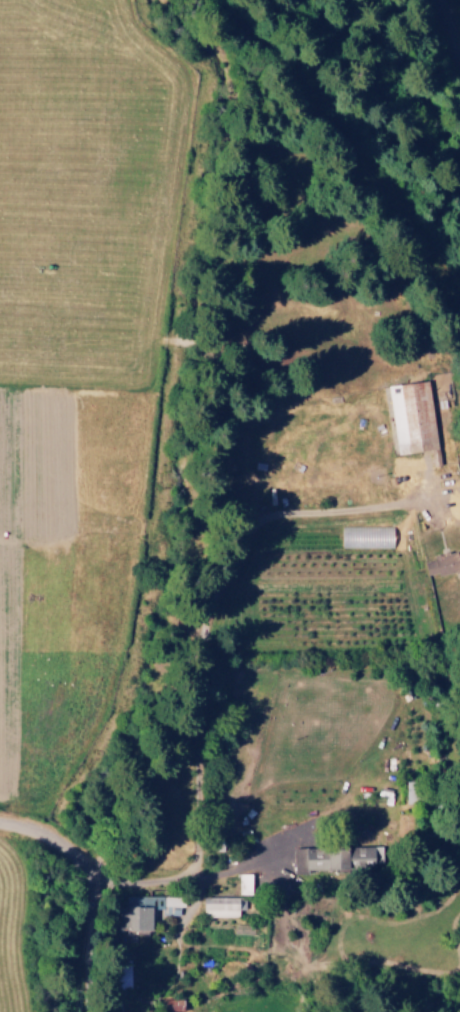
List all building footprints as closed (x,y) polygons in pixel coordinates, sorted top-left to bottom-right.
[(438,446),(428,380),(388,386),(397,452),(438,446)] [(342,547),(393,548),(393,527),(342,527),(342,547)] [(451,556),(425,563),(428,577),(454,571),(451,556)] [(293,848),(294,872),(329,871),(329,861),(324,861),(323,847),(293,848)] [(376,847),(352,848),(352,866),(377,865),(376,847)] [(252,874),(239,874),(238,894),(252,895),(252,874)] [(119,930),(153,930),(153,909),(163,909),(163,915),(180,915),(180,907),(184,907),(184,897),(127,896),(127,906),(120,906),(119,930)] [(245,897),(203,897),(203,917),(238,917),(238,910),(245,910),(245,897)] [(183,1011),(183,999),(162,1000),(162,1011),(183,1011)]
